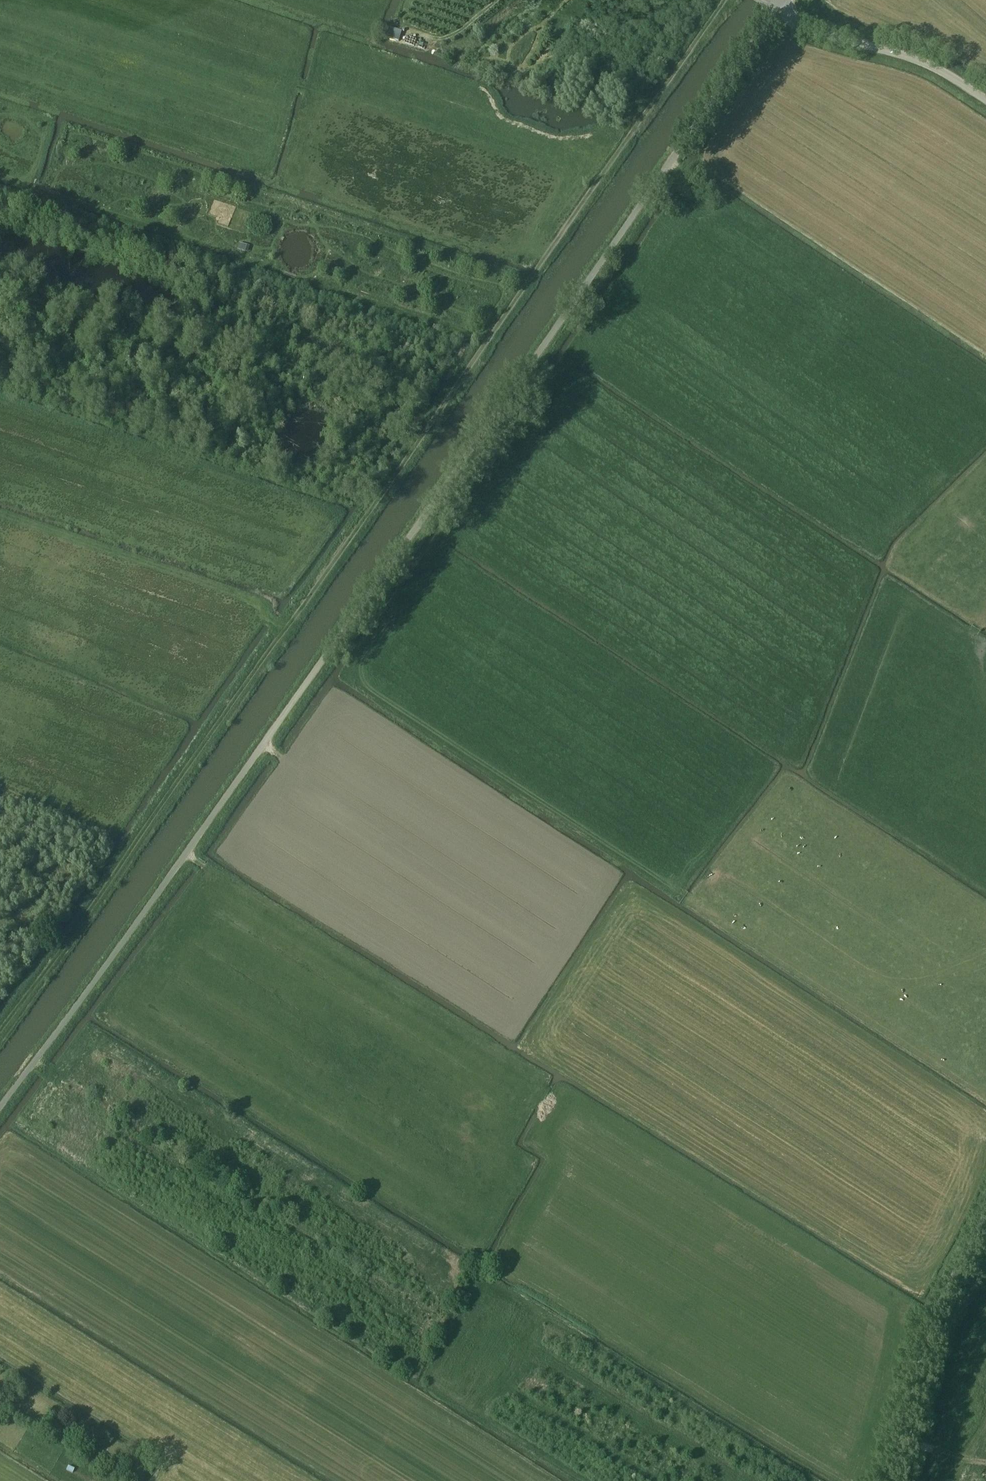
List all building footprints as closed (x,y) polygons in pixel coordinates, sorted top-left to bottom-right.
[(398,38),(401,31),(390,28),(388,34),(398,38)]
